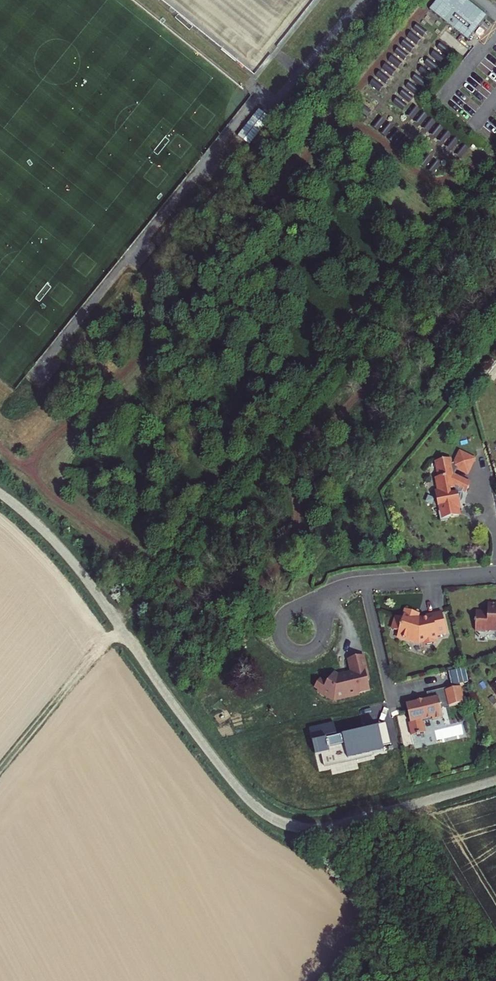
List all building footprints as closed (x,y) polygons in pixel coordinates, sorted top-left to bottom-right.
[(466,0),(437,0),(429,9),(468,40),(487,17),(466,0)] [(351,103),(367,116),(377,104),(361,91),(351,103)] [(382,118),(375,127),(386,135),(393,126),(382,118)] [(475,460),(461,453),(454,466),(452,466),(451,459),(437,461),(440,478),(438,478),(440,491),(436,492),(438,506),(441,506),(442,512),(440,512),(441,521),(448,520),(449,518),(455,517),(454,512),(459,511),(458,508),(462,507),(461,502),(464,491),(467,492),(469,486),(469,483),(467,482),(456,476),(455,473),(457,469),(468,474),(475,460)] [(488,603),(487,611),(476,611),(475,630),(487,631),(487,629),(495,630),(495,604),(488,603)] [(403,619),(395,616),(392,628),(393,630),(399,632),(398,637),(412,641),(412,640),(420,642),(424,642),(424,643),(427,645),(433,644),(435,641),(434,639),(438,638),(437,636),(447,634),(442,612),(426,616),(427,619),(423,619),(423,618),(418,617),(419,613),(406,610),(403,619)] [(367,670),(363,655),(348,659),(351,673),(347,674),(347,676),(342,677),(334,672),(328,682),(325,680),(323,682),(319,679),(314,687),(318,689),(318,691),(327,697),(332,695),(333,694),(340,699),(343,694),(348,693),(348,697),(359,694),(359,692),(370,690),(367,680),(369,680),(368,674),(366,674),(365,670),(367,670)] [(461,687),(446,690),(450,706),(465,703),(461,687)] [(429,699),(407,705),(411,722),(409,723),(412,735),(425,732),(423,720),(432,718),(433,720),(443,717),(438,693),(437,692),(436,691),(435,691),(428,693),(429,699)] [(391,745),(386,724),(336,735),(334,724),(309,729),(316,757),(322,756),(325,768),(369,758),(368,755),(384,752),(383,747),(391,745)]
